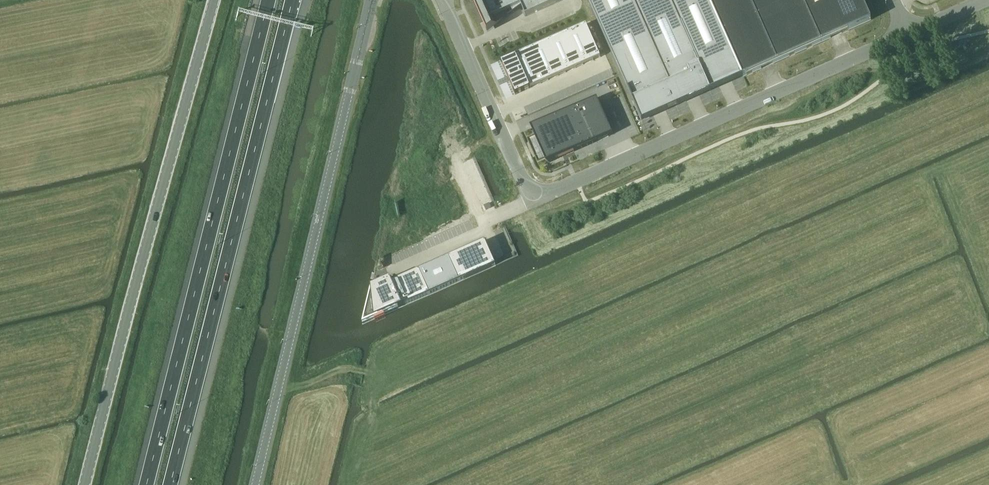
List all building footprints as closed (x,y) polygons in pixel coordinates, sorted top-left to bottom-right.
[(484,20),(510,9),(513,13),(521,8),(526,17),(565,0),(475,0),(484,20)] [(636,124),(742,77),(708,0),(581,0),(636,124)] [(862,0),(709,0),(733,56),(743,77),(871,20),(862,0)] [(586,25),(501,62),(515,95),(600,58),(586,25)] [(613,135),(597,99),(534,127),(550,163),(613,135)] [(485,242),(448,258),(459,282),(496,265),(485,242)] [(363,324),(430,294),(459,282),(448,258),(419,271),(392,283),(391,279),(371,287),(363,324)]
